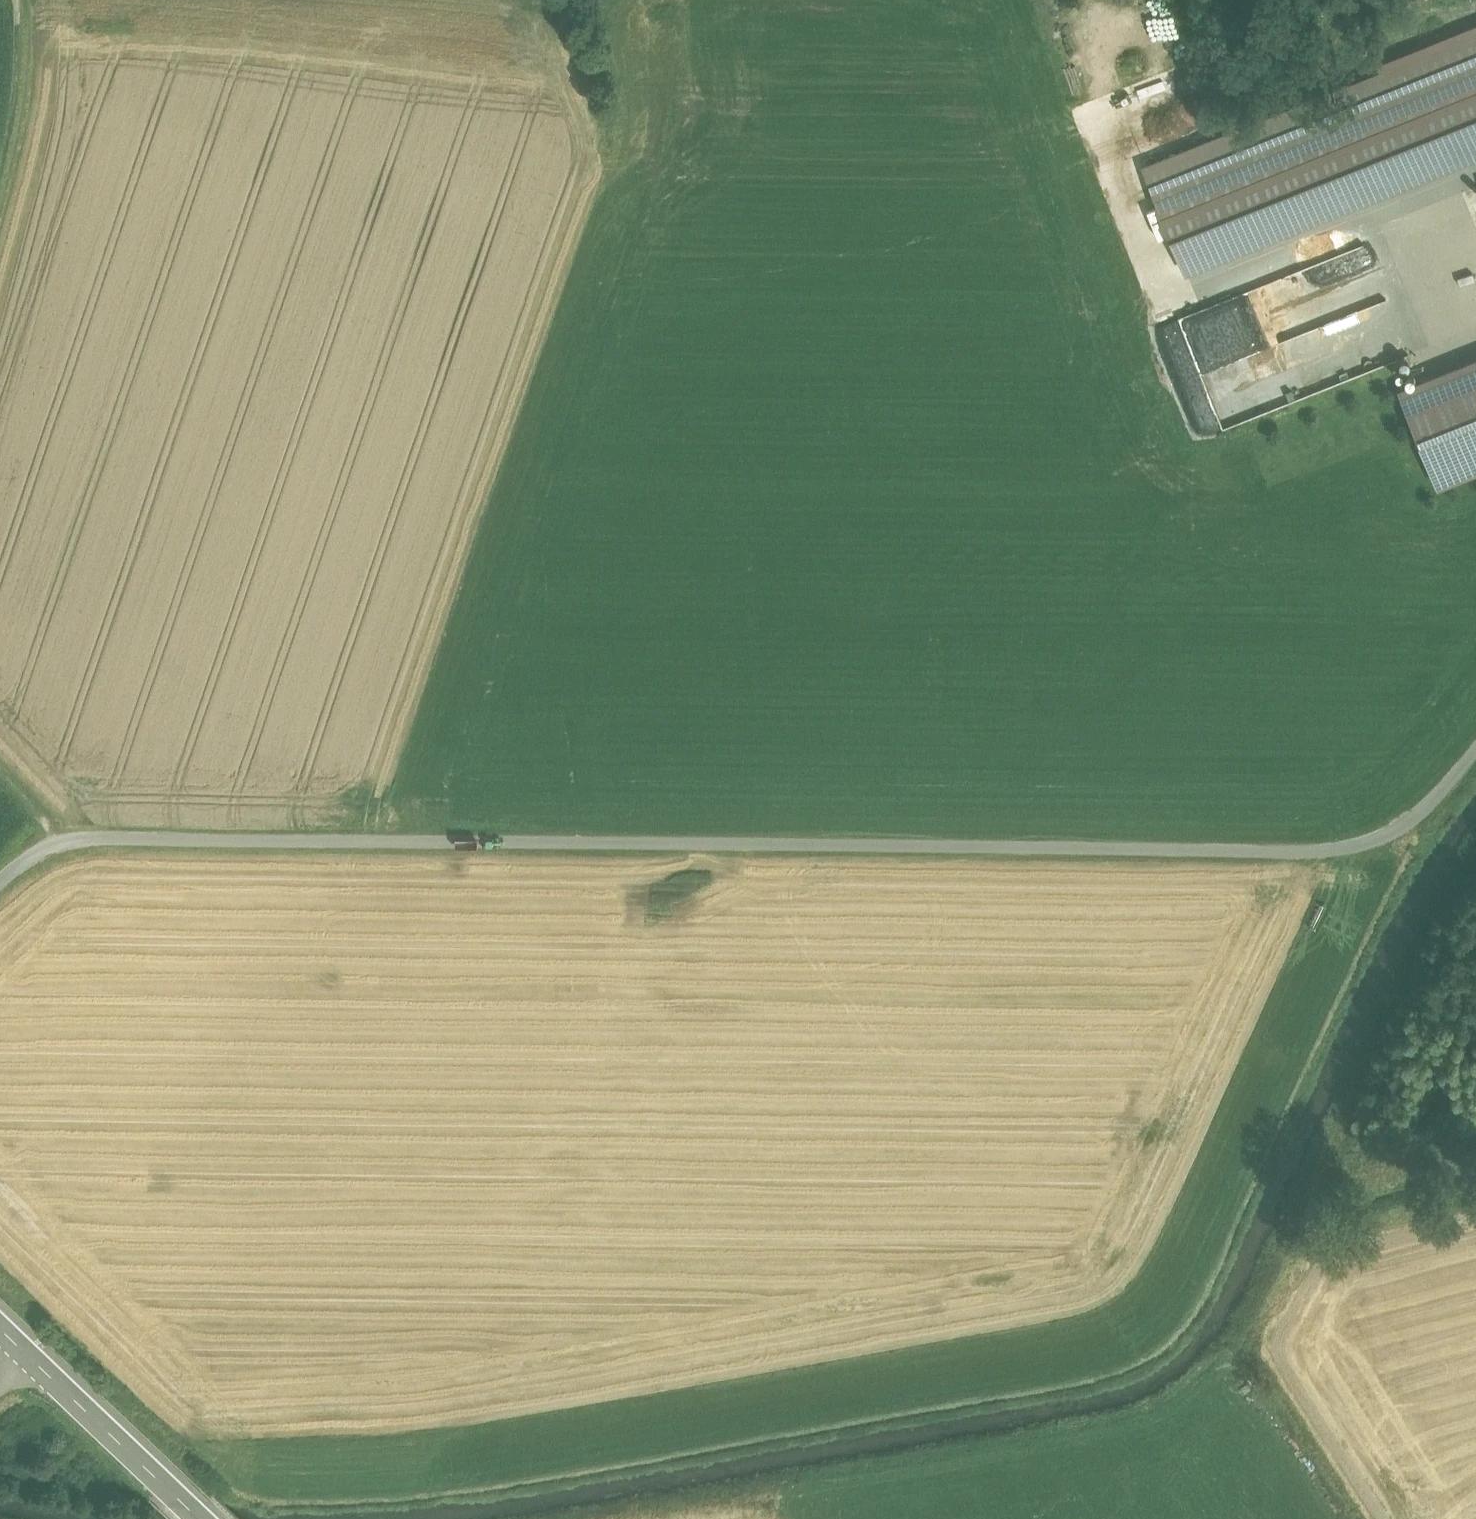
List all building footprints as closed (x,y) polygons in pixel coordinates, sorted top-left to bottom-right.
[(1437,143),(1451,178),(1475,168),(1475,128),(1437,143)]
